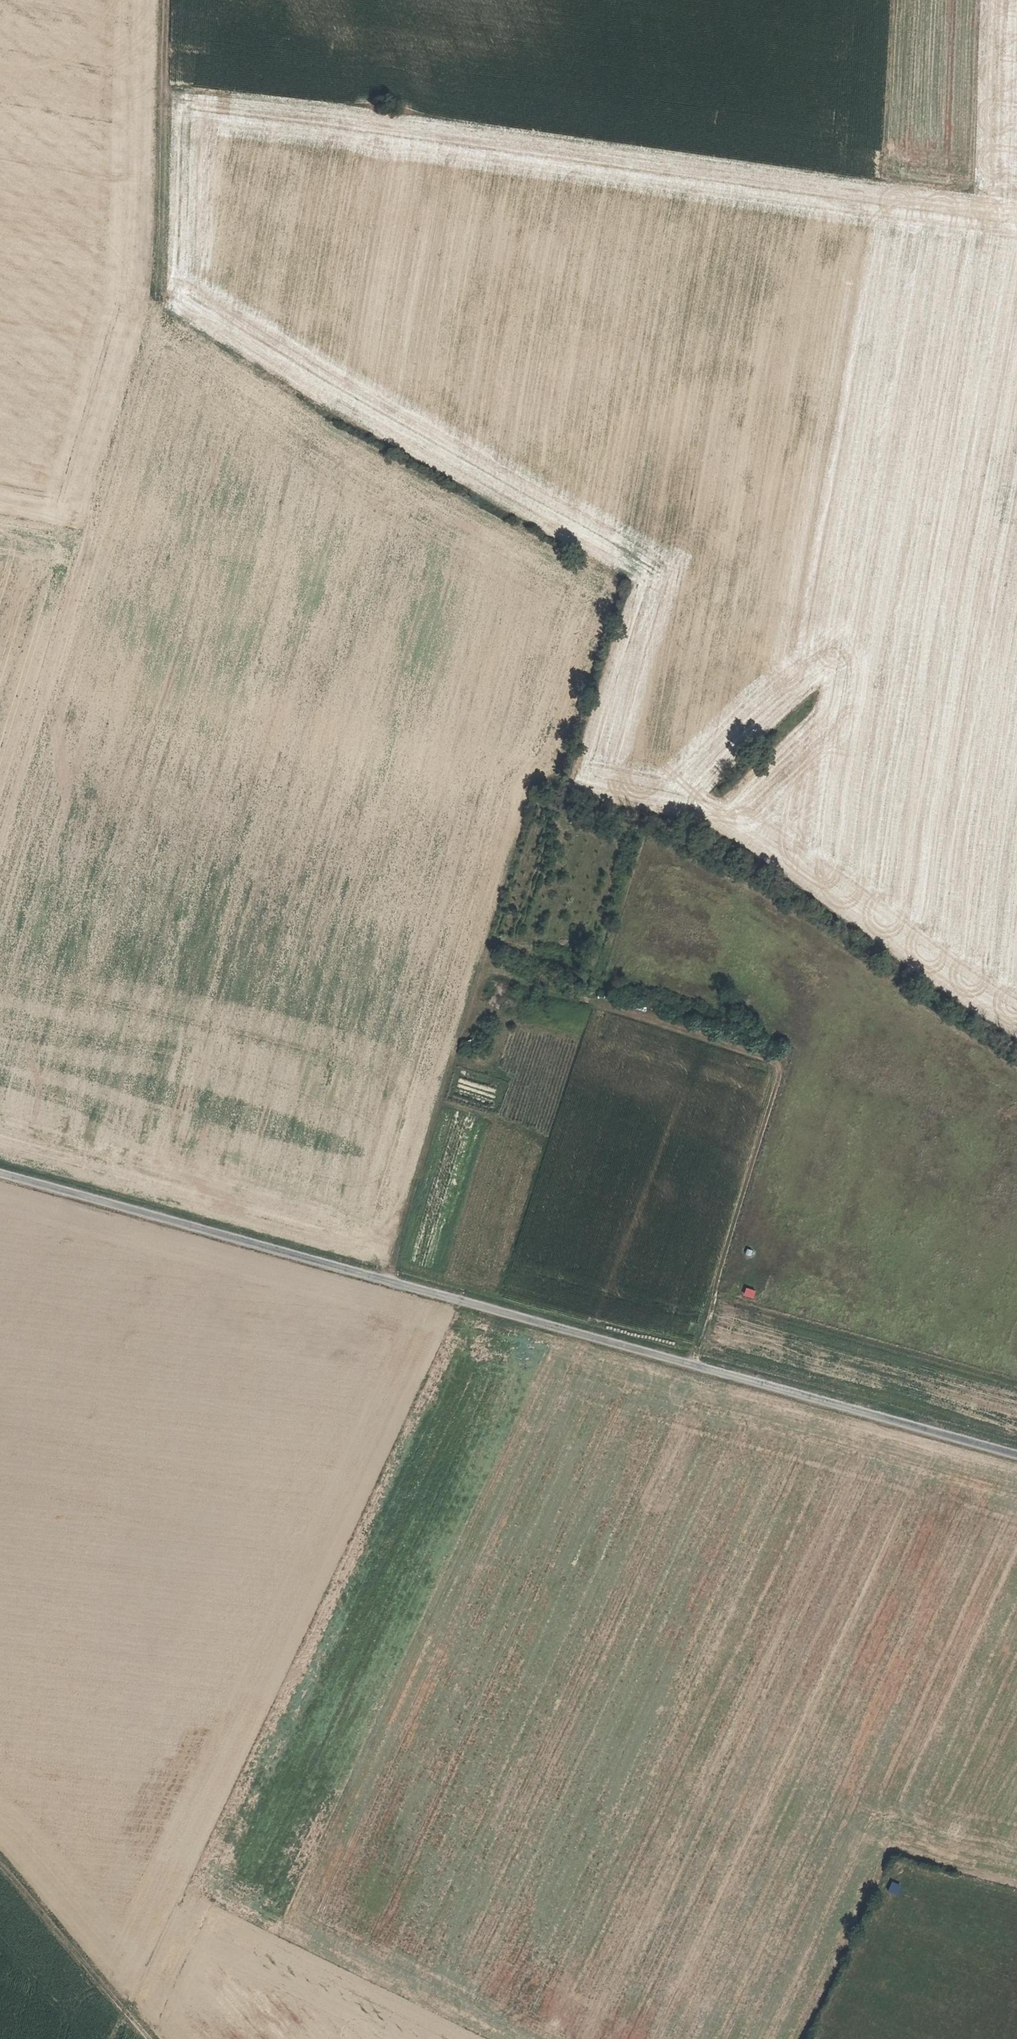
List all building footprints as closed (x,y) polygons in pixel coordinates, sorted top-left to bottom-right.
[(743,1296),(755,1298),(756,1289),(745,1287),(743,1296)]
